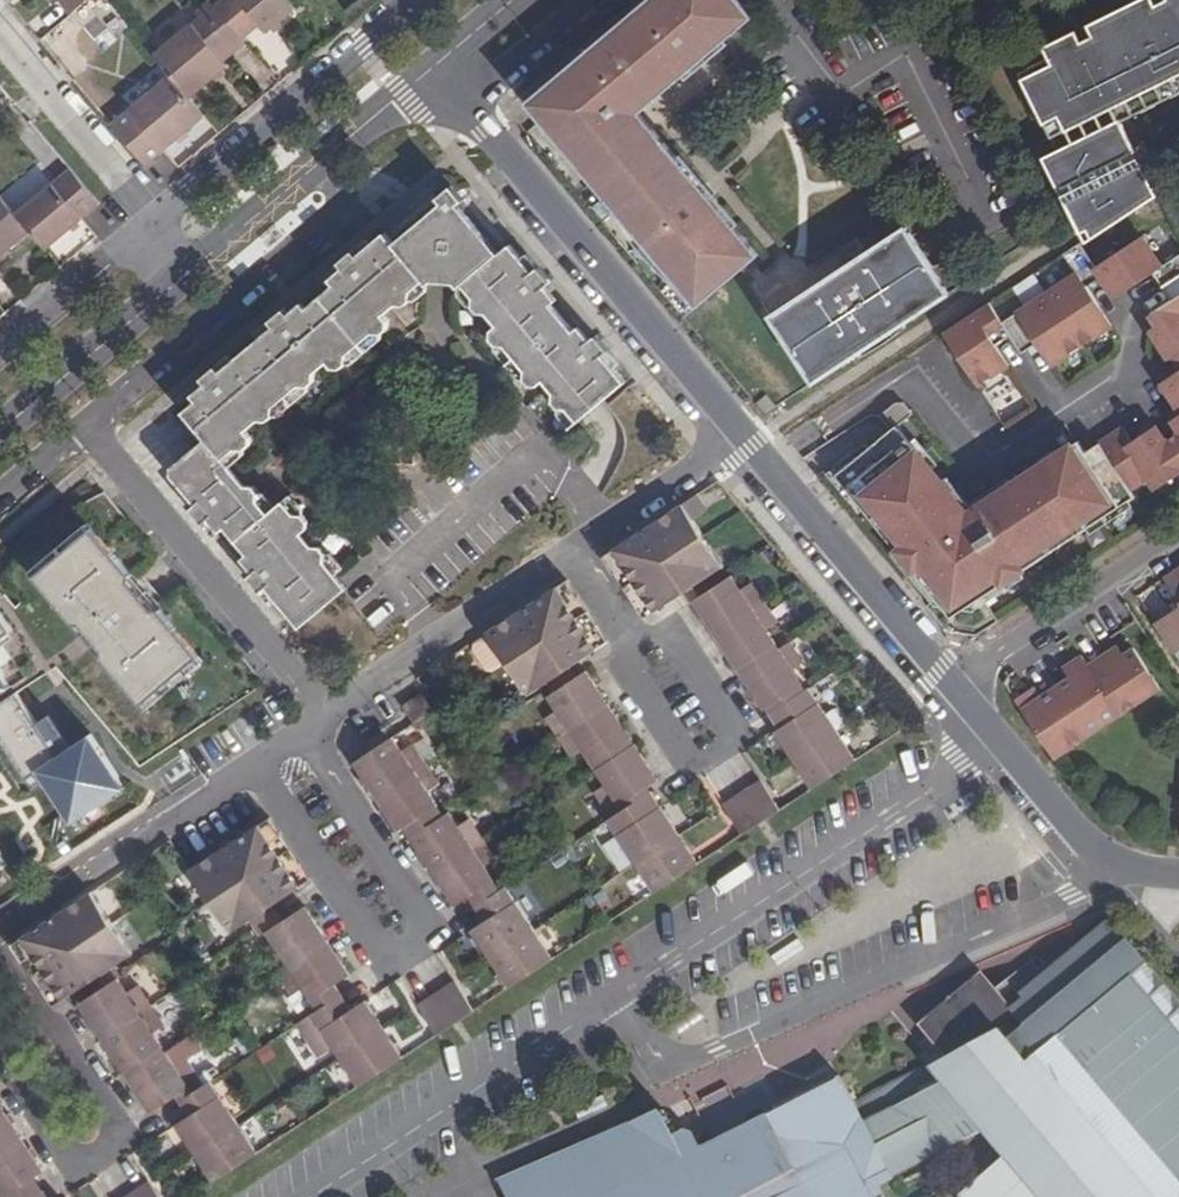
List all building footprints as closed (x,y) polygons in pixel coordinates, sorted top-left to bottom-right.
[(72,12),(87,0),(62,0),(72,12)] [(215,8),(240,38),(258,23),(266,32),(294,8),(287,0),(224,0),(215,8)] [(554,80),(560,88),(559,101),(572,102),(570,113),(558,112),(557,123),(550,129),(617,209),(616,210),(674,280),(675,279),(698,306),(758,255),(711,198),(700,208),(690,196),(700,186),(653,130),(644,137),(634,125),(628,124),(630,112),(639,113),(698,62),(685,47),(697,38),(710,52),(752,17),(738,0),(650,0),(554,80)] [(1025,86),(1043,122),(1058,115),(1066,129),(1111,107),(1103,90),(1092,96),(1085,83),(1097,77),(1092,67),(1105,60),(1126,100),(1155,86),(1178,74),(1178,56),(1166,30),(1178,24),(1178,0),(1164,0),(1154,5),(1152,0),(1139,0),(1138,1),(1141,8),(1103,26),(1100,19),(1088,26),(1092,36),(1080,42),(1075,32),(1045,47),(1053,65),(1032,74),(1035,81),(1025,86)] [(199,18),(154,56),(170,75),(188,97),(227,65),(223,60),(244,42),(240,38),(215,8),(209,1),(195,14),(199,18)] [(1166,30),(1178,56),(1178,24),(1166,30)] [(697,38),(685,47),(698,62),(710,52),(697,38)] [(1103,90),(1111,107),(1126,100),(1105,60),(1092,67),(1097,77),(1103,90)] [(1155,86),(1164,101),(1178,93),(1178,74),(1155,86)] [(170,75),(112,126),(144,165),(163,150),(204,116),(188,97),(170,75)] [(1097,77),(1085,83),(1092,96),(1103,90),(1097,77)] [(554,80),(528,103),(550,129),(557,123),(558,112),(570,113),(572,102),(559,101),(560,88),(554,80)] [(1155,86),(1126,100),(1134,115),(1164,101),(1155,86)] [(639,113),(630,112),(628,124),(634,125),(644,137),(653,130),(639,113)] [(1118,122),(1113,124),(1128,153),(1134,150),(1118,122)] [(1113,124),(1044,158),(1059,188),(1069,183),(1073,192),(1066,196),(1068,200),(1072,209),(1097,196),(1093,188),(1086,175),(1128,153),(1113,124)] [(1097,196),(1072,209),(1068,200),(1066,202),(1078,226),(1085,242),(1156,195),(1149,181),(1141,165),(1093,188),(1097,196)] [(71,169),(16,215),(29,231),(44,249),(81,218),(99,203),(94,197),(71,169)] [(451,186),(436,199),(442,205),(436,209),(444,247),(448,247),(463,212),(458,206),(464,200),(451,186)] [(700,186),(690,196),(700,208),(711,198),(700,186)] [(29,231),(16,215),(0,196),(0,256),(29,231)] [(436,209),(394,244),(425,281),(428,285),(432,282),(455,284),(458,288),(462,285),(500,253),(463,212),(448,247),(444,247),(436,209)] [(831,276),(770,317),(814,383),(949,294),(906,228),(844,268),(852,280),(839,288),(831,276)] [(198,400),(183,412),(205,439),(192,451),(198,459),(204,465),(216,466),(220,463),(222,461),(236,450),(245,450),(251,445),(251,436),(247,431),(259,421),(268,421),(273,416),(274,408),(300,386),(309,387),(314,381),(316,373),(328,363),(332,368),(340,369),(346,364),(347,355),(373,334),(381,334),(387,330),(389,320),(384,316),(396,305),(404,306),(411,301),(412,292),(425,281),(394,244),(384,233),(357,256),(352,251),(338,263),(347,273),(353,280),(340,291),(335,284),(305,309),(311,315),(299,326),(293,320),(284,308),(269,321),(273,326),(220,372),(215,366),(200,378),(210,389),(215,396),(203,407),(198,400)] [(1164,266),(1143,235),(1096,267),(1083,247),(1085,246),(1083,241),(1067,251),(1080,271),(1006,320),(992,300),(946,331),(981,383),(1012,363),(1001,345),(1016,336),(1029,355),(1043,346),(1054,364),(1115,324),(1090,286),(1104,277),(1117,297),(1152,275),(1170,306),(1148,320),(1155,332),(1152,334),(1169,362),(1173,360),(1178,368),(1178,257),(1164,266)] [(500,253),(462,285),(473,298),(473,306),(478,313),(486,314),(497,326),(491,330),(491,338),(496,345),(504,345),(525,371),(525,379),(531,385),(538,386),(544,381),(554,393),(554,403),(558,409),(567,409),(578,423),(626,382),(603,355),(608,351),(596,336),(585,345),(579,350),(568,338),(574,332),(551,304),(545,309),(534,297),(540,291),(551,282),(539,268),(533,271),(510,245),(500,253)] [(844,268),(831,276),(839,288),(852,280),(844,268)] [(347,273),(335,284),(340,291),(353,280),(347,273)] [(540,291),(534,297),(545,309),(551,304),(540,291)] [(305,309),(293,320),(299,326),(311,315),(305,309)] [(574,332),(568,338),(579,350),(585,345),(574,332)] [(1160,388),(1178,416),(1178,375),(1160,388)] [(210,389),(198,400),(203,407),(215,396),(210,389)] [(1134,497),(1130,491),(1148,478),(1155,490),(1178,474),(1178,432),(1165,442),(1155,427),(1136,439),(1126,425),(1084,452),(1077,442),(966,515),(897,429),(911,417),(900,404),(891,402),(869,421),(883,437),(835,476),(936,599),(947,594),(947,577),(959,577),(958,593),(969,593),(976,589),(981,597),(1134,497)] [(185,456),(171,468),(171,477),(195,505),(210,493),(221,506),(232,497),(233,485),(243,486),(225,465),(222,461),(220,463),(216,466),(204,465),(198,459),(192,451),(185,456)] [(195,505),(189,510),(202,524),(207,520),(219,534),(224,529),(248,556),(254,550),(265,563),(258,569),(247,578),(259,593),(265,588),(288,615),(336,575),(325,561),(325,553),(320,547),(312,546),(302,533),(306,530),(307,521),(303,515),(294,514),(283,502),(268,514),(257,501),(258,493),(254,487),(243,486),(233,485),(232,497),(221,506),(210,493),(195,505)] [(693,521),(708,512),(697,495),(613,550),(655,612),(682,594),(703,580),(723,567),(693,521)] [(87,523),(30,570),(35,576),(92,528),(87,523)] [(92,528),(35,576),(77,625),(80,623),(88,632),(97,624),(106,634),(97,642),(104,651),(100,653),(142,703),(199,656),(160,609),(153,609),(130,581),(131,576),(92,528)] [(254,550),(248,556),(258,569),(265,563),(254,550)] [(613,550),(602,557),(643,619),(655,612),(613,550)] [(1163,578),(1176,598),(1173,600),(1178,608),(1154,623),(1174,654),(1178,651),(1178,568),(1163,578)] [(758,576),(747,584),(738,571),(709,590),(692,601),(715,636),(772,598),(758,576)] [(336,575),(288,615),(299,629),(347,589),(336,575)] [(947,577),(947,594),(958,593),(959,577),(947,577)] [(567,580),(556,587),(597,650),(608,642),(567,580)] [(703,580),(682,594),(689,603),(709,590),(703,580)] [(572,666),(597,650),(556,587),(487,632),(508,664),(528,695),(548,682),(568,668),(572,666)] [(737,669),(783,639),(774,627),(785,619),(772,598),(715,636),(737,669)] [(12,630),(0,612),(0,637),(12,630)] [(97,624),(88,632),(97,642),(106,634),(97,624)] [(508,664),(487,634),(476,642),(474,647),(490,670),(496,671),(508,664)] [(763,710),(810,680),(800,666),(811,659),(797,637),(740,675),(763,710)] [(1027,691),(1014,699),(1054,759),(1161,688),(1134,648),(1119,658),(1113,650),(1088,665),(1081,655),(1069,663),(1076,673),(1034,701),(1027,691)] [(199,656),(142,703),(147,709),(204,661),(199,656)] [(568,668),(548,682),(554,692),(575,678),(568,668)] [(554,692),(540,701),(548,714),(537,721),(551,742),(608,705),(586,671),(579,676),(575,678),(554,692)] [(0,677),(0,693),(1,695),(13,687),(5,674),(0,677)] [(793,760),(837,731),(808,688),(770,713),(779,728),(775,732),(793,760)] [(0,704),(0,738),(27,778),(38,771),(45,783),(65,811),(74,805),(78,810),(113,788),(109,782),(119,775),(91,734),(57,756),(17,693),(0,704)] [(421,694),(403,706),(414,723),(432,711),(421,694)] [(565,764),(576,756),(585,770),(630,740),(608,705),(551,742),(565,764)] [(837,731),(793,760),(812,789),(855,760),(837,731)] [(419,738),(408,746),(399,732),(363,757),(353,763),(376,797),(433,760),(419,738)] [(634,744),(588,774),(597,789),(586,796),(600,817),(647,787),(657,780),(634,744)] [(404,828),(444,801),(436,788),(447,781),(433,760),(376,797),(398,831),(404,828)] [(38,771),(27,778),(34,790),(45,783),(38,771)] [(74,805),(65,811),(73,825),(128,788),(119,775),(109,782),(113,788),(78,810),(74,805)] [(760,781),(745,790),(765,820),(780,810),(760,781)] [(636,864),(679,835),(660,807),(650,791),(607,820),(636,864)] [(738,795),(723,805),(743,835),(758,825),(738,795)] [(475,813),(465,820),(456,807),(410,838),(433,871),(489,834),(475,813)] [(269,818),(258,825),(300,887),(310,881),(269,818)] [(294,891),(300,887),(258,825),(189,870),(231,933),(250,920),(272,906),(294,891)] [(469,897),(501,876),(492,863),(503,855),(489,834),(433,871),(455,906),(469,897)] [(655,893),(698,864),(679,835),(636,864),(655,893)] [(10,865),(1,852),(0,852),(0,872),(10,865)] [(490,959),(533,931),(505,887),(476,907),(485,921),(471,931),(490,959)] [(120,962),(132,955),(91,893),(22,938),(63,1000),(97,977),(120,962)] [(272,906),(250,920),(261,935),(282,922),(272,906)] [(261,935),(259,937),(267,950),(256,957),(270,978),(327,941),(304,906),(282,922),(261,935)] [(916,1026),(957,1074),(966,1085),(960,1092),(949,1079),(942,1083),(939,1077),(933,1080),(925,1067),(854,1102),(841,1078),(701,1148),(692,1133),(684,1130),(672,1138),(658,1111),(496,1180),(504,1196),(884,1196),(879,1187),(893,1180),(891,1176),(993,1126),(1015,1153),(963,1192),(966,1196),(1178,1196),(1178,1002),(1109,919),(1018,995),(1022,1000),(1011,1010),(980,972),(916,1026)] [(509,988),(552,959),(533,931),(490,959),(509,988)] [(22,938),(11,945),(52,1007),(63,1000),(22,938)] [(284,1000),(295,992),(303,1006),(350,975),(327,941),(270,978),(284,1000)] [(120,962),(97,977),(104,987),(125,974),(127,972),(120,962)] [(144,979),(133,986),(125,974),(104,987),(79,1004),(101,1038),(158,1001),(144,979)] [(455,981),(440,991),(460,1020),(474,1011),(455,981)] [(341,995),(298,1023),(319,1056),(334,1046),(341,1057),(384,1029),(366,1000),(351,1010),(341,995)] [(432,996),(418,1006),(437,1035),(452,1026),(432,996)] [(124,1072),(170,1042),(161,1029),(172,1022),(158,1001),(101,1038),(124,1072)] [(384,1029),(341,1057),(360,1085),(404,1057),(384,1029)] [(193,1054),(183,1061),(173,1047),(127,1077),(151,1113),(207,1075),(193,1054)] [(957,1074),(949,1079),(960,1092),(966,1085),(957,1074)] [(190,1116),(176,1125),(194,1153),(237,1125),(209,1081),(180,1100),(190,1116)] [(21,1138),(0,1106),(0,1151),(21,1138)] [(237,1125),(194,1153),(213,1182),(256,1154),(237,1125)] [(0,1151),(0,1196),(4,1196),(34,1178),(43,1172),(21,1138),(0,1151)] [(4,1196),(33,1196),(43,1191),(34,1178),(4,1196)] [(149,1181),(134,1191),(138,1196),(159,1196),(149,1181)]
